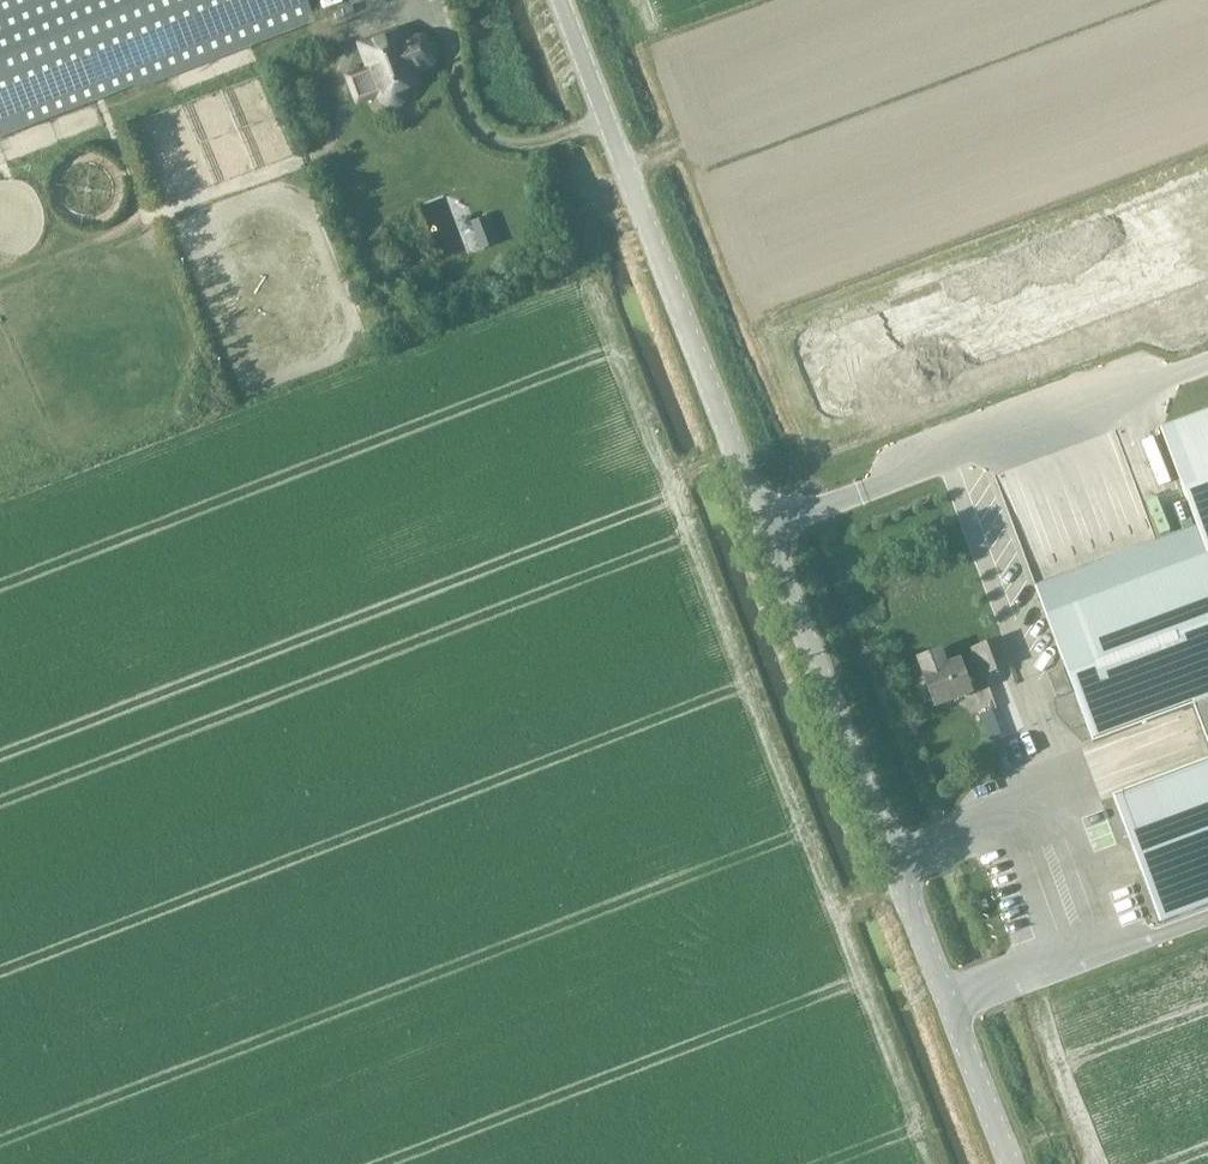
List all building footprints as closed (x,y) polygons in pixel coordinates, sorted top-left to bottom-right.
[(4,152),(320,29),(309,0),(0,0),(0,142),(4,152)] [(360,49),(380,101),(383,105),(388,108),(394,107),(399,104),(401,98),(400,93),(414,87),(410,75),(423,70),(428,67),(431,62),(432,57),(431,51),(429,46),(424,43),(418,42),(413,43),(399,48),(395,36),(360,49)] [(1034,587),(1073,693),(1053,700),(1054,701),(1056,716),(1071,731),(1070,732),(1071,733),(1086,727),(1092,743),(1193,705),(1207,744),(1207,412),(1160,430),(1196,527),(1034,587)] [(1012,665),(1002,637),(970,649),(973,656),(961,660),(961,659),(947,664),(941,650),(919,658),(925,673),(923,674),(936,706),(973,692),(966,673),(978,669),(981,677),(1012,665)] [(1112,796),(1159,923),(1207,905),(1207,761),(1112,796)]
